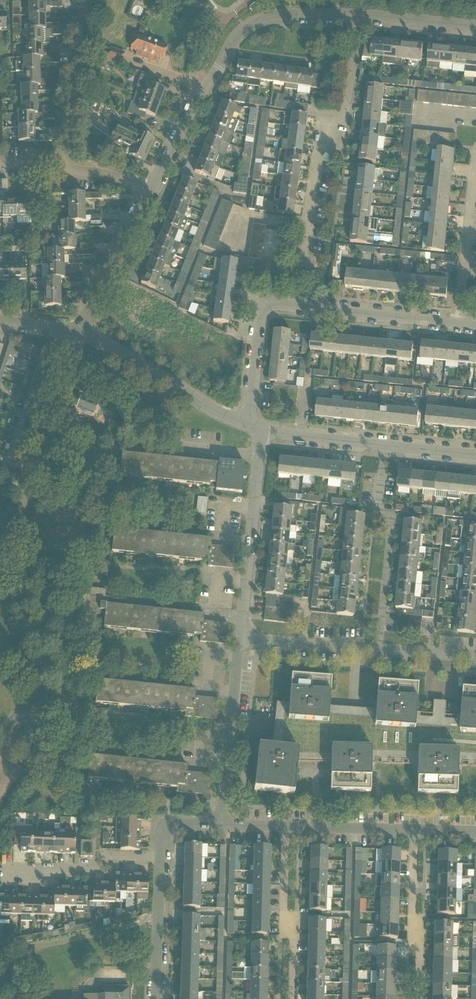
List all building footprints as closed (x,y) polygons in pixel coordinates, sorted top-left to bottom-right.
[(45,1),(29,2),(29,13),(37,13),(37,18),(45,18),(45,7),(50,7),(50,8),(62,7),(62,2),(50,2),(50,1),(45,1)] [(37,18),(37,13),(29,13),(29,30),(62,30),(62,24),(45,24),(45,18),(37,18)] [(29,30),(26,30),(26,38),(26,41),(34,41),(34,46),(42,46),(42,44),(48,44),(48,35),(50,35),(50,36),(62,35),(62,30),(29,30)] [(135,36),(131,49),(137,51),(135,56),(146,59),(156,63),(158,58),(163,60),(167,47),(135,36)] [(383,57),(385,41),(372,40),(372,46),(365,45),(362,61),(372,63),(375,62),(376,60),(377,57),(383,57)] [(34,46),(34,41),(26,41),(27,58),(43,58),(42,46),(34,46)] [(395,65),(398,42),(385,41),(383,57),(383,63),(395,65)] [(408,60),(410,44),(398,42),(395,65),(401,65),(401,59),(408,60)] [(421,62),(422,55),(423,45),(410,44),(408,60),(421,62)] [(440,70),(440,64),(442,47),(429,46),(427,62),(426,69),(440,70)] [(453,65),(454,48),(442,47),(440,64),(453,65)] [(110,48),(106,59),(107,60),(121,65),(125,54),(110,48)] [(465,66),(467,50),(454,48),(453,65),(465,66)] [(467,50),(465,66),(466,66),(465,72),(475,74),(475,51),(467,50)] [(24,62),(16,62),(16,69),(16,72),(24,72),(24,69),(32,69),(32,74),(40,74),(40,58),(43,58),(27,58),(24,58),(24,62)] [(101,58),(98,66),(104,68),(107,60),(106,59),(101,58)] [(232,76),(231,83),(247,85),(248,79),(250,64),(237,62),(235,77),(232,76)] [(259,88),(260,81),(262,66),(250,64),(248,79),(247,86),(259,88)] [(273,83),(275,68),(262,66),(260,81),(273,83)] [(285,85),(287,69),(275,68),(273,83),(285,85)] [(32,69),(24,69),(24,72),(24,86),(37,86),(45,86),(57,86),(57,79),(40,80),(40,74),(32,74),(32,69)] [(297,91),(297,86),(300,71),(287,69),(285,85),(284,89),(297,91)] [(300,71),(297,86),(310,88),(312,75),(313,73),(300,71)] [(158,81),(141,75),(136,87),(146,90),(143,98),(159,104),(164,90),(152,86),(154,81),(157,82),(158,81)] [(322,90),(323,76),(312,75),(310,88),(322,90)] [(367,85),(366,98),(382,100),(384,87),(377,86),(367,85)] [(37,102),(37,86),(24,86),(21,86),(21,97),(29,97),(29,102),(37,102)] [(240,103),(241,96),(233,95),(232,102),(240,103)] [(29,102),(29,97),(21,97),(21,114),(37,114),(37,102),(29,102)] [(257,106),(258,98),(250,97),(249,105),(257,106)] [(101,103),(93,98),(89,110),(98,114),(101,103)] [(154,117),(159,104),(143,98),(140,105),(131,102),(127,114),(144,120),(144,119),(141,118),(143,113),(154,117)] [(265,107),(266,99),(258,98),(257,106),(265,107)] [(366,98),(365,111),(381,112),(382,100),(366,98)] [(282,109),(283,101),(275,100),(273,108),(282,109)] [(239,116),(242,109),(237,107),(231,105),(222,101),(217,113),(232,119),(234,114),(239,116)] [(294,111),(295,103),(283,101),(282,109),(294,111)] [(400,109),(399,114),(407,115),(412,116),(413,110),(414,104),(408,103),(400,102),(400,109)] [(307,113),(308,105),(300,104),(299,112),(307,113)] [(268,123),(270,111),(262,110),(260,122),(268,123)] [(365,111),(363,123),(380,125),(381,112),(365,111)] [(234,133),(238,122),(232,119),(217,113),(213,125),(234,133)] [(249,113),(247,125),(249,126),(254,126),(256,114),(249,113)] [(21,114),(15,114),(15,120),(18,120),(18,125),(26,125),(26,130),(34,130),(34,119),(42,119),(42,120),(54,120),(54,114),(42,114),(37,114),(21,114)] [(146,155),(149,150),(121,136),(114,131),(113,133),(99,122),(100,121),(90,114),(85,121),(110,139),(111,138),(118,141),(117,142),(122,144),(128,147),(125,153),(143,162),(144,160),(146,159),(147,157),(146,155)] [(283,125),(283,126),(290,127),(290,126),(305,128),(307,116),(297,114),(292,114),(291,119),(284,118),(283,125)] [(260,122),(258,135),(266,136),(267,128),(268,123),(260,122)] [(363,123),(362,136),(378,138),(385,138),(387,126),(380,125),(363,123)] [(118,127),(116,127),(114,131),(121,136),(149,150),(151,145),(153,145),(154,142),(153,141),(154,139),(140,132),(140,133),(120,124),(118,127)] [(26,130),(26,125),(18,125),(19,142),(40,142),(51,142),(51,136),(39,136),(39,137),(34,137),(34,130),(26,130)] [(229,145),(234,133),(213,125),(208,137),(229,145)] [(247,125),(246,133),(253,134),(254,126),(249,126),(247,125)] [(290,127),(288,139),(303,141),(305,128),(290,126),(290,127)] [(265,148),(266,136),(258,135),(256,147),(265,148)] [(362,136),(361,148),(377,150),(382,151),(383,151),(385,138),(378,138),(362,136)] [(225,157),(229,145),(208,137),(204,148),(225,157)] [(301,153),(303,141),(288,139),(286,151),(301,153)] [(396,149),(396,152),(398,152),(403,153),(408,154),(410,141),(404,140),(403,150),(396,149)] [(245,142),(243,151),(251,152),(252,143),(245,142)] [(120,159),(123,152),(111,146),(107,153),(120,159)] [(263,161),(265,148),(256,147),(255,156),(256,156),(255,160),(263,161)] [(204,148),(199,160),(213,166),(219,168),(220,168),(225,157),(204,148)] [(361,148),(359,161),(376,163),(376,160),(377,150),(361,148)] [(279,156),(278,163),(285,164),(299,166),(301,153),(286,151),(280,150),(279,156)] [(432,150),(431,162),(437,163),(453,164),(455,152),(445,151),(438,150),(438,151),(432,150)] [(243,151),(242,159),(250,160),(251,152),(243,151)] [(199,160),(194,172),(204,176),(208,177),(208,179),(214,181),(219,168),(213,166),(199,160)] [(242,163),(240,176),(241,177),(248,177),(249,165),(242,164),(242,163)] [(299,166),(285,164),(278,163),(277,175),(283,176),(298,178),(299,166)] [(452,177),(453,164),(437,163),(436,175),(452,177)] [(261,173),(262,165),(254,164),(253,172),(261,173)] [(375,182),(376,169),(369,168),(359,167),(357,180),(375,182)] [(260,181),(261,173),(253,172),(252,180),(260,181)] [(451,190),(452,177),(436,175),(434,188),(451,190)] [(296,191),(298,178),(283,176),(281,188),(296,191)] [(192,195),(197,183),(183,178),(178,190),(192,195)] [(373,194),(375,182),(357,180),(356,192),(373,194)] [(31,217),(30,183),(24,184),(24,196),(25,201),(19,201),(19,209),(14,209),(14,217),(31,217)] [(246,185),(239,184),(234,183),(233,193),(246,195),(247,185),(246,185)] [(251,184),(250,197),(257,198),(259,185),(251,184)] [(279,201),(294,203),(296,191),(281,188),(276,188),(274,200),(279,201)] [(449,202),(451,190),(434,188),(433,200),(449,202)] [(188,207),(192,195),(178,190),(174,201),(188,207)] [(216,205),(220,193),(213,190),(208,202),(216,205)] [(372,207),(373,194),(356,192),(355,205),(372,207)] [(85,210),(84,200),(101,199),(101,193),(68,194),(69,206),(77,206),(77,211),(85,210)] [(2,201),(2,197),(2,213),(2,217),(14,217),(14,209),(19,209),(19,201),(2,201)] [(250,197),(248,210),(251,210),(255,211),(257,202),(257,198),(250,197)] [(231,211),(234,205),(222,200),(219,206),(231,211)] [(448,215),(449,202),(433,200),(432,213),(448,215)] [(183,219),(188,207),(174,201),(169,213),(183,219)] [(292,216),(294,203),(279,201),(277,214),(292,216)] [(211,216),(216,205),(208,202),(204,213),(211,216)] [(370,219),(372,207),(355,205),(353,217),(370,219)] [(77,211),(77,206),(69,206),(69,222),(58,222),(58,223),(85,222),(85,210),(77,211)] [(229,216),(231,211),(219,206),(217,212),(229,216)] [(227,222),(229,216),(217,212),(215,217),(227,222)] [(169,213),(164,225),(179,230),(183,232),(187,220),(183,219),(169,213)] [(206,228),(211,216),(204,213),(199,225),(206,228)] [(447,227),(448,215),(432,213),(430,225),(447,227)] [(224,228),(227,222),(215,217),(212,223),(224,228)] [(353,217),(352,230),(369,232),(375,232),(376,232),(378,220),(375,220),(370,219),(353,217)] [(75,239),(74,222),(85,222),(58,223),(58,234),(66,234),(67,239),(75,239)] [(222,234),(224,228),(212,223),(210,229),(222,234)] [(264,233),(265,226),(253,224),(252,232),(264,233)] [(174,242),(179,230),(164,225),(160,236),(174,242)] [(202,240),(206,228),(199,225),(194,237),(202,240)] [(419,231),(418,237),(429,238),(446,240),(447,227),(430,225),(430,232),(419,231)] [(220,239),(222,234),(210,229),(208,235),(220,239)] [(352,230),(350,243),(360,244),(373,245),(375,232),(369,232),(352,230)] [(263,240),(264,233),(252,232),(251,238),(263,240)] [(66,234),(58,234),(59,250),(59,251),(75,250),(75,239),(67,239),(66,234)] [(218,245),(220,239),(208,235),(205,240),(218,245)] [(177,251),(180,245),(174,242),(160,236),(155,248),(169,254),(171,249),(177,251)] [(197,251),(202,240),(194,237),(190,248),(197,251)] [(262,247),(263,240),(251,238),(250,245),(262,247)] [(444,252),(446,240),(429,238),(428,251),(434,251),(444,252)] [(215,251),(218,245),(205,240),(203,247),(215,251)] [(261,253),(262,247),(250,245),(249,252),(261,253)] [(338,266),(341,246),(340,246),(340,247),(336,246),(333,266),(338,266)] [(155,248),(150,260),(165,266),(170,268),(174,256),(169,254),(155,248)] [(193,263),(197,251),(190,248),(185,260),(193,263)] [(59,250),(44,251),(44,257),(48,257),(48,259),(48,262),(56,262),(56,267),(64,267),(63,256),(67,256),(80,256),(80,250),(75,250),(59,251),(59,250)] [(260,260),(261,253),(249,252),(248,258),(260,260)] [(203,268),(207,257),(200,254),(195,265),(203,268)] [(26,302),(25,259),(10,259),(11,266),(13,266),(13,273),(8,273),(8,281),(19,281),(19,286),(18,286),(18,297),(20,297),(20,302),(26,302)] [(235,274),(237,261),(222,259),(220,272),(235,274)] [(160,277),(165,266),(150,260),(146,271),(160,277)] [(188,275),(193,263),(185,260),(180,272),(188,275)] [(56,267),(56,262),(48,262),(48,279),(44,279),(64,279),(64,267),(56,267)] [(8,281),(8,273),(13,273),(13,266),(11,266),(0,266),(0,281),(8,281)] [(347,270),(346,288),(354,288),(354,290),(358,290),(358,289),(360,272),(357,272),(347,270)] [(146,271),(141,283),(155,289),(160,277),(146,271)] [(193,271),(190,278),(197,281),(200,274),(193,271)] [(183,286),(188,275),(180,272),(176,283),(183,286)] [(233,286),(235,274),(220,272),(218,284),(233,286)] [(358,289),(358,290),(363,291),(363,289),(371,290),(373,273),(360,272),(358,289)] [(433,297),(433,298),(438,299),(438,297),(446,298),(448,281),(449,276),(442,275),(442,273),(436,272),(436,279),(435,279),(433,297)] [(373,273),(371,290),(379,291),(379,292),(383,293),(383,292),(385,274),(373,273)] [(383,292),(383,293),(388,293),(388,292),(396,293),(398,276),(385,274),(383,292)] [(398,276),(396,293),(404,294),(404,295),(408,296),(408,294),(410,277),(398,276)] [(408,294),(408,296),(413,296),(413,295),(421,296),(423,278),(410,277),(408,294)] [(190,278),(187,285),(195,288),(197,281),(190,278)] [(423,278),(421,296),(429,296),(429,298),(433,298),(433,297),(435,279),(423,278)] [(60,295),(60,279),(64,279),(44,279),(44,290),(52,290),(52,295),(60,295)] [(180,294),(183,286),(176,283),(173,291),(180,294)] [(232,299),(233,286),(218,284),(216,297),(232,299)] [(139,289),(134,298),(151,306),(156,297),(139,289)] [(52,295),(52,290),(44,290),(45,307),(50,307),(50,312),(65,312),(65,306),(61,306),(60,295),(52,295)] [(185,292),(182,297),(190,300),(192,296),(192,295),(185,292)] [(192,305),(193,302),(190,300),(182,297),(178,308),(188,313),(191,305),(192,305)] [(230,311),(232,299),(216,297),(215,309),(230,311)] [(134,298),(130,306),(147,315),(151,306),(134,298)] [(130,306),(126,315),(143,323),(147,315),(130,306)] [(228,324),(230,311),(215,309),(213,322),(228,324)] [(126,315),(122,324),(139,332),(143,323),(126,315)] [(122,324),(117,332),(135,341),(139,332),(122,324)] [(220,329),(215,338),(232,346),(237,337),(220,329)] [(290,345),(290,342),(291,332),(275,330),(273,343),(290,345)] [(310,350),(310,355),(323,356),(323,352),(325,336),(312,334),(310,350)] [(336,353),(337,337),(325,336),(323,352),(336,353)] [(348,355),(350,338),(337,337),(336,353),(348,355)] [(215,338),(211,346),(228,355),(232,346),(215,338)] [(361,356),(363,340),(350,338),(348,355),(361,356)] [(373,357),(375,341),(363,340),(361,356),(373,357)] [(10,341),(5,355),(9,356),(10,356),(13,357),(15,352),(15,351),(13,349),(12,349),(14,342),(10,341)] [(386,359),(388,342),(375,341),(373,357),(386,359)] [(398,360),(400,343),(388,342),(386,359),(398,360)] [(433,360),(435,344),(422,342),(421,352),(421,359),(433,360)] [(293,358),(294,345),(290,345),(273,343),(272,356),(289,357),(293,358)] [(411,361),(412,355),(413,345),(400,343),(398,360),(411,361)] [(446,362),(448,345),(435,344),(433,360),(446,362)] [(458,363),(460,346),(448,345),(446,362),(458,363)] [(211,346),(207,355),(224,363),(228,355),(211,346)] [(471,364),(473,348),(460,346),(458,363),(471,364)] [(36,355),(35,357),(40,359),(38,365),(49,369),(53,356),(42,352),(41,356),(36,355)] [(207,355),(202,363),(220,372),(224,363),(207,355)] [(287,370),(289,357),(272,356),(271,368),(287,370)] [(202,363),(198,372),(215,381),(220,372),(202,363)] [(31,369),(30,373),(35,374),(33,378),(44,382),(49,369),(38,365),(36,371),(31,369)] [(286,383),(287,370),(271,368),(270,381),(279,382),(286,383)] [(29,377),(25,389),(29,390),(40,394),(44,382),(33,378),(29,377)] [(297,378),(296,387),(299,387),(303,388),(304,388),(304,387),(304,380),(298,379),(298,378),(297,378)] [(23,395),(21,398),(26,400),(24,406),(35,409),(36,407),(40,396),(40,394),(29,390),(29,392),(27,397),(23,395)] [(81,397),(77,408),(82,410),(85,412),(83,418),(90,421),(93,415),(94,411),(108,417),(111,409),(81,397)] [(329,418),(330,402),(318,401),(318,400),(317,407),(316,411),(316,417),(329,418)] [(380,407),(379,424),(391,425),(393,408),(394,401),(388,401),(387,408),(380,407)] [(341,420),(343,403),(330,402),(329,418),(341,420)] [(354,421),(355,404),(343,403),(341,420),(354,421)] [(393,408),(391,425),(404,426),(406,410),(406,404),(394,403),(393,408)] [(406,410),(404,426),(417,428),(418,411),(417,411),(418,404),(406,403),(406,404),(406,410)] [(366,422),(368,406),(355,404),(354,421),(366,422)] [(379,424),(380,407),(368,406),(366,422),(379,424)] [(427,416),(426,425),(434,426),(434,427),(439,428),(439,426),(441,409),(428,408),(427,416)] [(439,426),(439,428),(443,428),(443,427),(451,428),(453,410),(441,409),(439,426)] [(453,410),(451,428),(459,428),(459,430),(464,430),(464,429),(466,412),(453,410)] [(464,430),(468,431),(468,429),(475,430),(475,413),(466,412),(464,429),(464,430)] [(13,418),(10,427),(15,429),(14,432),(26,436),(30,424),(13,418)] [(111,437),(114,428),(109,426),(106,435),(111,437)] [(9,435),(8,438),(13,440),(12,442),(11,445),(22,449),(26,436),(14,432),(13,436),(9,435)] [(130,443),(125,487),(175,492),(174,499),(212,503),(214,487),(216,487),(216,491),(241,493),(243,479),(245,479),(246,478),(247,474),(246,472),(244,472),(244,465),(245,463),(219,461),(218,463),(216,463),(216,459),(185,456),(186,449),(130,443)] [(4,450),(3,453),(8,455),(7,459),(18,462),(22,449),(11,445),(9,452),(4,450)] [(291,476),(292,459),(279,458),(277,475),(291,476)] [(303,477),(305,461),(292,459),(291,476),(303,477)] [(315,479),(317,462),(305,461),(303,477),(315,479)] [(328,480),(330,463),(317,462),(315,479),(328,480)] [(341,481),(342,465),(330,463),(328,480),(341,481)] [(353,483),(355,466),(342,465),(341,481),(353,483)] [(411,489),(413,472),(400,471),(398,487),(411,489)] [(424,490),(425,474),(413,472),(411,489),(424,490)] [(436,492),(438,475),(425,474),(424,490),(436,492)] [(449,493),(450,476),(438,475),(436,492),(449,493)] [(449,493),(448,499),(461,500),(461,494),(463,478),(450,476),(449,493)] [(474,496),(475,479),(463,478),(461,494),(474,496)] [(304,504),(282,502),(284,503),(283,507),(274,506),(273,519),(297,522),(298,504),(304,504)] [(421,508),(421,514),(428,515),(431,515),(432,507),(422,506),(422,508),(421,508)] [(362,529),(364,516),(359,515),(359,510),(349,509),(340,508),(338,526),(345,527),(362,529)] [(423,522),(424,517),(411,516),(410,521),(405,520),(404,533),(421,535),(422,522),(423,522)] [(273,519),(272,532),(289,534),(289,527),(296,527),(297,522),(273,519)] [(472,522),(460,521),(460,527),(462,527),(461,540),(475,541),(475,522),(472,522)] [(361,541),(362,529),(345,527),(344,539),(361,541)] [(115,529),(113,552),(209,560),(208,566),(233,568),(234,547),(212,545),(213,537),(115,529)] [(295,547),(295,541),(288,540),(289,534),(271,532),(270,544),(295,547)] [(419,547),(419,546),(421,535),(404,533),(402,546),(419,547)] [(360,554),(361,541),(344,539),(343,552),(360,554)] [(313,549),(314,540),(308,540),(308,543),(305,542),(304,548),(313,549)] [(461,540),(461,546),(466,547),(465,553),(475,554),(475,541),(461,540)] [(294,552),(295,547),(270,544),(269,557),(286,559),(287,552),(294,552)] [(402,546),(401,558),(418,560),(424,561),(425,555),(426,548),(419,547),(402,546)] [(312,557),(313,549),(304,548),(308,548),(307,556),(312,557)] [(342,552),(338,552),(337,564),(341,565),(342,564),(358,566),(360,554),(343,552),(342,552)] [(465,553),(464,560),(458,559),(458,566),(462,566),(475,568),(475,554),(465,553)] [(291,572),(292,566),(285,565),(286,559),(269,557),(267,569),(285,571),(291,572)] [(416,572),(418,560),(401,558),(400,571),(416,572)] [(357,579),(358,566),(342,564),(341,565),(341,571),(335,570),(334,576),(357,579)] [(462,566),(461,572),(463,572),(462,579),(475,581),(475,568),(462,566)] [(118,569),(113,613),(163,618),(162,624),(211,630),(216,588),(173,583),(173,576),(118,569)] [(284,584),(285,571),(267,569),(266,582),(284,584)] [(414,585),(416,572),(400,571),(399,583),(414,585)] [(334,576),(333,589),(339,589),(356,591),(357,579),(334,576)] [(456,589),(458,590),(457,592),(461,593),(461,592),(475,594),(475,581),(462,579),(459,579),(459,581),(456,582),(456,589)] [(282,596),(284,584),(266,582),(265,595),(280,596),(281,596),(282,595),(282,596)] [(413,597),(414,585),(399,583),(397,596),(413,597)] [(354,604),(356,591),(339,589),(338,602),(354,604)] [(461,592),(461,593),(460,606),(475,607),(475,594),(461,592)] [(293,597),(282,596),(282,595),(281,596),(280,596),(279,602),(293,603),(293,597)] [(397,596),(396,608),(399,609),(398,615),(410,616),(422,617),(423,611),(419,611),(420,598),(413,597),(397,596)] [(353,616),(354,604),(338,602),(336,615),(353,616)] [(475,617),(475,607),(460,606),(459,619),(475,620),(475,617)] [(277,622),(278,614),(264,612),(263,621),(277,622)] [(290,624),(291,615),(278,614),(277,622),(290,624)] [(474,634),(475,620),(459,619),(457,632),(474,634)] [(331,678),(326,678),(291,675),(289,704),(288,720),(328,723),(329,707),(331,678)] [(415,730),(416,713),(418,685),(378,682),(376,710),(375,727),(415,730)] [(465,688),(462,717),(461,733),(475,734),(475,689),(465,688)] [(105,695),(99,739),(149,744),(148,751),(199,757),(204,713),(159,708),(161,701),(105,695)] [(418,765),(418,750),(458,751),(458,766),(462,766),(462,762),(468,763),(468,767),(475,767),(475,763),(475,734),(461,733),(462,717),(458,716),(458,720),(445,719),(446,715),(447,702),(433,701),(432,714),(432,715),(433,715),(432,718),(420,717),(420,713),(416,713),(415,730),(375,727),(376,710),(329,707),(328,723),(288,720),(289,704),(277,703),(272,748),(299,750),(298,762),(331,763),(331,748),(371,749),(371,764),(375,764),(375,760),(381,760),(381,764),(388,764),(389,760),(394,760),(394,765),(402,765),(402,761),(407,761),(407,765),(418,765)] [(294,794),(298,762),(299,750),(272,748),(259,746),(254,790),(294,794)] [(370,792),(371,764),(371,749),(331,748),(331,763),(330,791),(370,792)] [(418,750),(418,765),(417,794),(457,795),(458,766),(458,751),(418,750)] [(210,802),(212,774),(188,772),(189,764),(90,756),(88,780),(177,787),(177,792),(203,794),(202,801),(210,802)] [(140,829),(140,818),(117,817),(116,828),(140,829)] [(32,853),(32,834),(32,828),(15,827),(14,846),(21,847),(20,852),(32,853)] [(140,840),(140,829),(116,828),(116,839),(140,840)] [(59,835),(59,830),(54,830),(54,834),(53,853),(64,854),(65,835),(59,835)] [(65,835),(64,854),(69,854),(75,854),(75,844),(76,840),(76,839),(76,835),(73,835),(73,834),(66,833),(66,835),(65,835)] [(42,853),(43,834),(32,834),(32,853),(42,853)] [(54,834),(43,834),(42,853),(53,853),(54,834)] [(139,851),(140,840),(116,839),(116,844),(121,844),(120,850),(139,851)] [(92,857),(92,842),(81,841),(80,857),(92,857)] [(201,858),(201,855),(201,845),(185,844),(184,856),(184,857),(201,858)] [(270,859),(271,847),(254,846),(253,859),(270,859)] [(327,861),(327,858),(327,848),(310,848),(310,860),(327,861)] [(399,852),(399,850),(382,850),(382,862),(399,863),(399,852)] [(438,851),(438,864),(456,864),(456,861),(456,851),(438,851)] [(201,870),(201,858),(184,857),(184,868),(184,870),(201,870)] [(250,866),(250,871),(253,872),(270,872),(270,859),(253,859),(253,866),(250,866)] [(327,874),(327,861),(310,860),(310,873),(327,874)] [(355,870),(355,874),(360,874),(366,875),(367,862),(361,862),(355,862),(355,870)] [(375,862),(375,875),(399,875),(399,865),(399,863),(382,862),(375,862)] [(438,875),(438,876),(455,877),(461,877),(462,865),(456,864),(438,864),(438,865),(438,872),(438,875)] [(465,877),(468,877),(474,877),(475,877),(475,865),(474,865),(474,871),(465,870),(465,877)] [(200,883),(201,870),(184,870),(184,881),(184,882),(200,883)] [(270,874),(270,872),(253,872),(253,884),(270,884),(270,874)] [(326,886),(327,874),(310,873),(309,886),(326,886)] [(115,884),(115,899),(120,900),(120,893),(126,893),(126,874),(122,874),(115,874),(115,884)] [(137,893),(137,875),(126,874),(126,893),(137,893)] [(148,900),(148,894),(148,875),(137,875),(137,893),(137,900),(148,900)] [(375,875),(375,887),(381,887),(398,888),(399,878),(399,875),(375,875)] [(436,879),(435,882),(437,883),(438,883),(437,889),(455,890),(461,890),(461,877),(455,877),(438,876),(438,878),(437,878),(436,879)] [(200,896),(200,883),(184,882),(183,895),(200,896)] [(104,903),(104,884),(93,883),(93,893),(93,902),(104,903)] [(104,884),(104,903),(114,903),(115,903),(115,899),(115,884),(110,884),(104,884)] [(269,897),(270,884),(253,884),(252,897),(269,897)] [(326,899),(326,886),(309,886),(309,898),(326,899)] [(54,897),(53,907),(54,907),(64,907),(65,888),(59,888),(54,887),(54,897)] [(398,900),(398,888),(381,887),(380,900),(398,900)] [(75,908),(76,888),(65,888),(64,907),(75,908)] [(89,914),(90,902),(87,902),(87,888),(76,888),(75,908),(75,912),(84,912),(85,914),(89,914)] [(437,896),(437,902),(455,902),(462,902),(462,890),(461,890),(455,890),(437,889),(437,891),(437,896)] [(468,903),(473,903),(475,903),(475,893),(473,893),(473,895),(468,894),(468,896),(468,903)] [(200,908),(200,896),(183,895),(183,908),(193,908),(200,908)] [(217,895),(216,909),(224,909),(225,896),(219,896),(219,895),(217,895)] [(10,915),(11,896),(0,896),(0,921),(10,921),(10,915)] [(21,916),(21,896),(11,896),(10,915),(21,916)] [(31,921),(32,916),(32,897),(21,896),(21,916),(21,921),(31,921)] [(42,921),(43,897),(32,897),(32,916),(37,916),(37,921),(42,921)] [(43,897),(42,921),(48,921),(48,917),(54,917),(54,907),(53,907),(54,897),(49,897),(43,897)] [(269,910),(269,897),(252,897),(252,910),(269,910)] [(326,911),(326,899),(309,898),(309,911),(319,911),(326,911)] [(398,913),(398,900),(380,900),(380,913),(398,913)] [(454,915),(455,902),(437,902),(437,903),(436,903),(435,904),(435,908),(436,909),(437,909),(437,915),(454,915)] [(269,923),(269,910),(252,910),(252,922),(269,923)] [(122,922),(132,919),(130,913),(120,916),(122,922)] [(397,926),(398,913),(380,913),(380,925),(397,926)] [(199,929),(199,916),(183,916),(182,929),(199,929)] [(325,932),(325,920),(308,919),(308,929),(308,932),(325,932)] [(227,922),(227,934),(227,935),(237,935),(237,934),(237,922),(233,921),(233,922),(227,922)] [(268,935),(269,923),(252,922),(252,935),(258,935),(268,935)] [(452,936),(452,923),(434,922),(434,935),(452,936)] [(70,928),(69,925),(64,926),(64,929),(65,935),(71,934),(77,932),(75,926),(70,928)] [(397,927),(397,926),(380,925),(379,938),(397,939),(397,928),(397,927)] [(199,942),(199,929),(182,929),(182,941),(199,942)] [(325,945),(325,932),(308,932),(308,945),(325,945)] [(33,941),(38,940),(43,939),(42,934),(42,933),(32,935),(33,941)] [(451,948),(452,936),(434,935),(434,948),(451,948)] [(198,954),(199,942),(182,941),(182,954),(198,954)] [(268,946),(268,943),(252,943),(251,956),(268,956),(268,946)] [(324,958),(325,945),(308,945),(307,957),(324,958)] [(395,950),(395,947),(377,946),(377,959),(394,959),(395,950)] [(451,961),(451,948),(434,948),(433,961),(451,961)] [(198,967),(198,954),(182,954),(181,967),(198,967)] [(267,969),(268,956),(251,956),(251,968),(267,969)] [(324,970),(324,958),(307,957),(307,970),(324,970)] [(394,972),(394,959),(377,959),(377,972),(394,972)] [(451,974),(451,961),(433,961),(433,968),(433,973),(451,974)] [(198,980),(198,967),(181,967),(181,979),(198,980)] [(244,974),(244,980),(244,981),(250,981),(267,981),(267,969),(251,968),(246,968),(244,968),(244,974)] [(307,970),(307,982),(324,983),(330,983),(330,976),(329,976),(330,970),(324,970),(307,970)] [(348,983),(348,971),(343,971),(342,979),(339,979),(339,983),(342,983),(348,983)] [(370,971),(370,984),(376,984),(394,985),(394,972),(377,972),(370,971)] [(450,986),(451,974),(433,973),(433,982),(433,986),(450,986)] [(197,992),(198,980),(181,979),(180,992),(197,992)] [(267,994),(267,981),(250,981),(250,993),(267,994)] [(323,995),(324,983),(307,982),(307,995),(323,995)] [(393,997),(394,985),(376,984),(376,997),(393,997)] [(450,998),(450,986),(433,986),(433,987),(432,996),(432,998),(450,998)] [(83,998),(129,998),(129,988),(104,988),(104,991),(104,996),(83,995),(83,998)]
